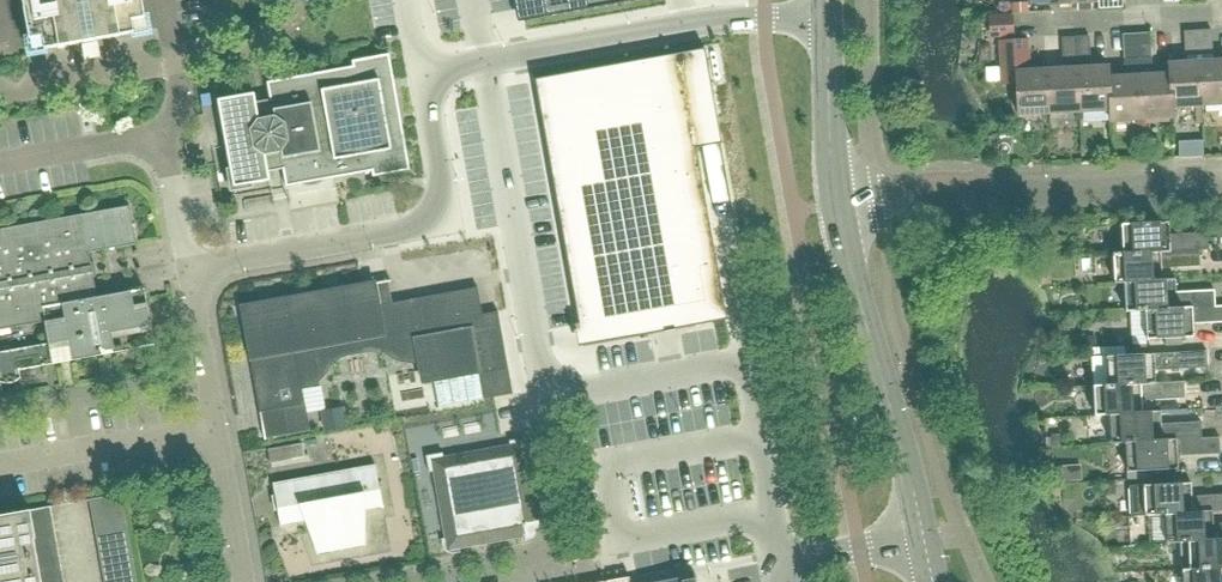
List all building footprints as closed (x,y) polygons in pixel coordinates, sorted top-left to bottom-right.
[(31,52),(148,31),(142,0),(22,0),(31,52)] [(635,1),(635,0),(521,0),(525,21),(635,1)] [(990,38),(1014,37),(1013,16),(989,18),(990,38)] [(1198,32),(1202,106),(1221,105),(1221,62),(1214,62),(1212,31),(1198,32)] [(1169,64),(1169,75),(1170,75),(1172,107),(1202,106),(1198,32),(1184,32),(1186,57),(1188,57),(1188,63),(1169,64)] [(1172,107),(1170,75),(1169,75),(1153,76),(1151,34),(1137,35),(1138,60),(1139,77),(1142,120),(1173,118),(1172,107)] [(1127,77),(1109,78),(1109,79),(1110,110),(1110,121),(1142,120),(1139,77),(1138,60),(1137,35),(1123,36),(1125,68),(1127,68),(1127,77)] [(1090,37),(1076,38),(1077,63),(1091,62),(1090,37)] [(1063,64),(1077,63),(1076,38),(1062,39),(1063,64)] [(1018,115),(1049,114),(1047,71),(1030,72),(1028,41),(1000,42),(1002,85),(1017,84),(1018,115)] [(704,49),(535,80),(579,323),(580,328),(692,308),(695,326),(727,320),(696,148),(693,133),(718,128),(704,49)] [(352,61),(353,67),(267,82),(270,100),(256,102),(254,94),(218,100),(219,105),(217,110),(216,115),(217,119),(218,124),(220,128),(223,132),(234,188),(270,181),(268,172),(283,169),(286,187),(299,184),(304,186),(309,187),(313,186),(318,185),(322,183),(326,179),(372,171),(373,177),(410,170),(389,54),(352,61)] [(1110,110),(1109,79),(1109,78),(1109,68),(1078,69),(1080,112),(1110,110)] [(1078,69),(1047,71),(1049,114),(1080,112),(1078,69)] [(88,253),(89,253),(136,244),(129,206),(82,215),(88,253)] [(97,298),(93,276),(96,276),(94,262),(91,263),(89,253),(88,253),(82,215),(0,229),(0,352),(50,343),(43,307),(97,298)] [(1200,250),(1199,251),(1209,250),(1208,233),(1177,235),(1177,238),(1170,238),(1169,222),(1121,225),(1123,254),(1200,250)] [(1125,283),(1163,281),(1163,280),(1162,266),(1169,266),(1169,268),(1200,267),(1199,251),(1200,250),(1123,254),(1113,254),(1115,284),(1125,284),(1125,283)] [(1125,283),(1125,284),(1126,313),(1145,312),(1145,311),(1216,307),(1215,290),(1184,292),(1184,295),(1177,295),(1176,279),(1163,280),(1163,281),(1125,283)] [(328,364),(329,360),(331,361),(332,363),(333,364),(334,366),(336,365),(334,363),(332,361),(336,358),(341,356),(345,354),(349,353),(354,352),(359,351),(363,350),(368,350),(373,350),(377,351),(382,352),(381,354),(380,357),(382,357),(382,355),(383,353),(384,351),(385,349),(388,352),(390,354),(393,355),(396,357),(399,358),(402,359),(405,359),(409,360),(412,360),(415,359),(418,358),(423,383),(479,373),(484,399),(511,394),(512,395),(513,395),(498,312),(483,315),(478,288),(379,305),(375,283),(263,303),(263,304),(241,308),(245,329),(264,440),(310,431),(302,386),(305,385),(308,384),(312,382),(315,380),(318,378),(320,376),(323,373),(325,370),(327,367),(328,364)] [(97,298),(43,307),(50,343),(0,352),(0,383),(1,383),(4,384),(7,384),(9,384),(12,384),(15,383),(17,382),(19,380),(21,379),(21,378),(19,370),(155,346),(146,297),(144,289),(97,298)] [(1216,307),(1145,311),(1145,312),(1147,340),(1165,339),(1166,347),(1182,346),(1182,338),(1194,338),(1193,322),(1201,322),(1201,324),(1221,323),(1221,306),(1216,307)] [(1160,371),(1184,369),(1208,368),(1207,351),(1106,357),(1108,386),(1156,384),(1155,369),(1160,369),(1160,371)] [(1108,386),(1094,386),(1095,417),(1109,416),(1109,415),(1143,413),(1143,412),(1142,398),(1149,398),(1150,401),(1185,399),(1185,382),(1156,384),(1108,386)] [(1111,445),(1125,444),(1125,443),(1202,439),(1201,422),(1169,424),(1169,427),(1162,427),(1161,411),(1143,412),(1143,413),(1109,415),(1109,416),(1111,445)] [(1125,443),(1125,444),(1127,472),(1178,470),(1178,454),(1185,454),(1185,456),(1221,455),(1220,438),(1202,439),(1125,443)] [(529,454),(528,449),(527,447),(526,445),(525,443),(524,442),(522,441),(520,440),(518,440),(516,440),(514,440),(509,441),(510,445),(443,457),(442,453),(426,456),(429,472),(433,472),(445,538),(441,539),(442,545),(442,547),(443,548),(444,550),(446,551),(448,552),(449,553),(451,554),(453,554),(455,554),(461,553),(460,548),(512,539),(524,536),(525,541),(526,541),(526,537),(531,536),(538,527),(537,521),(541,520),(540,519),(536,520),(524,455),(529,454)] [(318,475),(273,484),(279,517),(281,527),(306,522),(316,550),(316,549),(318,555),(324,554),(359,548),(359,547),(365,546),(365,541),(365,511),(383,508),(375,465),(318,475)] [(1165,515),(1213,512),(1221,512),(1221,495),(1199,496),(1200,499),(1192,499),(1192,483),(1128,487),(1130,517),(1165,515)] [(89,500),(94,526),(95,526),(105,581),(136,581),(121,494),(89,500)] [(50,507),(0,516),(0,581),(64,581),(50,507)] [(1181,543),(1181,542),(1221,540),(1221,524),(1221,527),(1214,527),(1213,512),(1165,515),(1167,544),(1181,543)] [(1181,542),(1181,543),(1183,571),(1221,569),(1221,540),(1181,542)] [(1183,581),(1221,581),(1221,569),(1183,571),(1183,581)]
